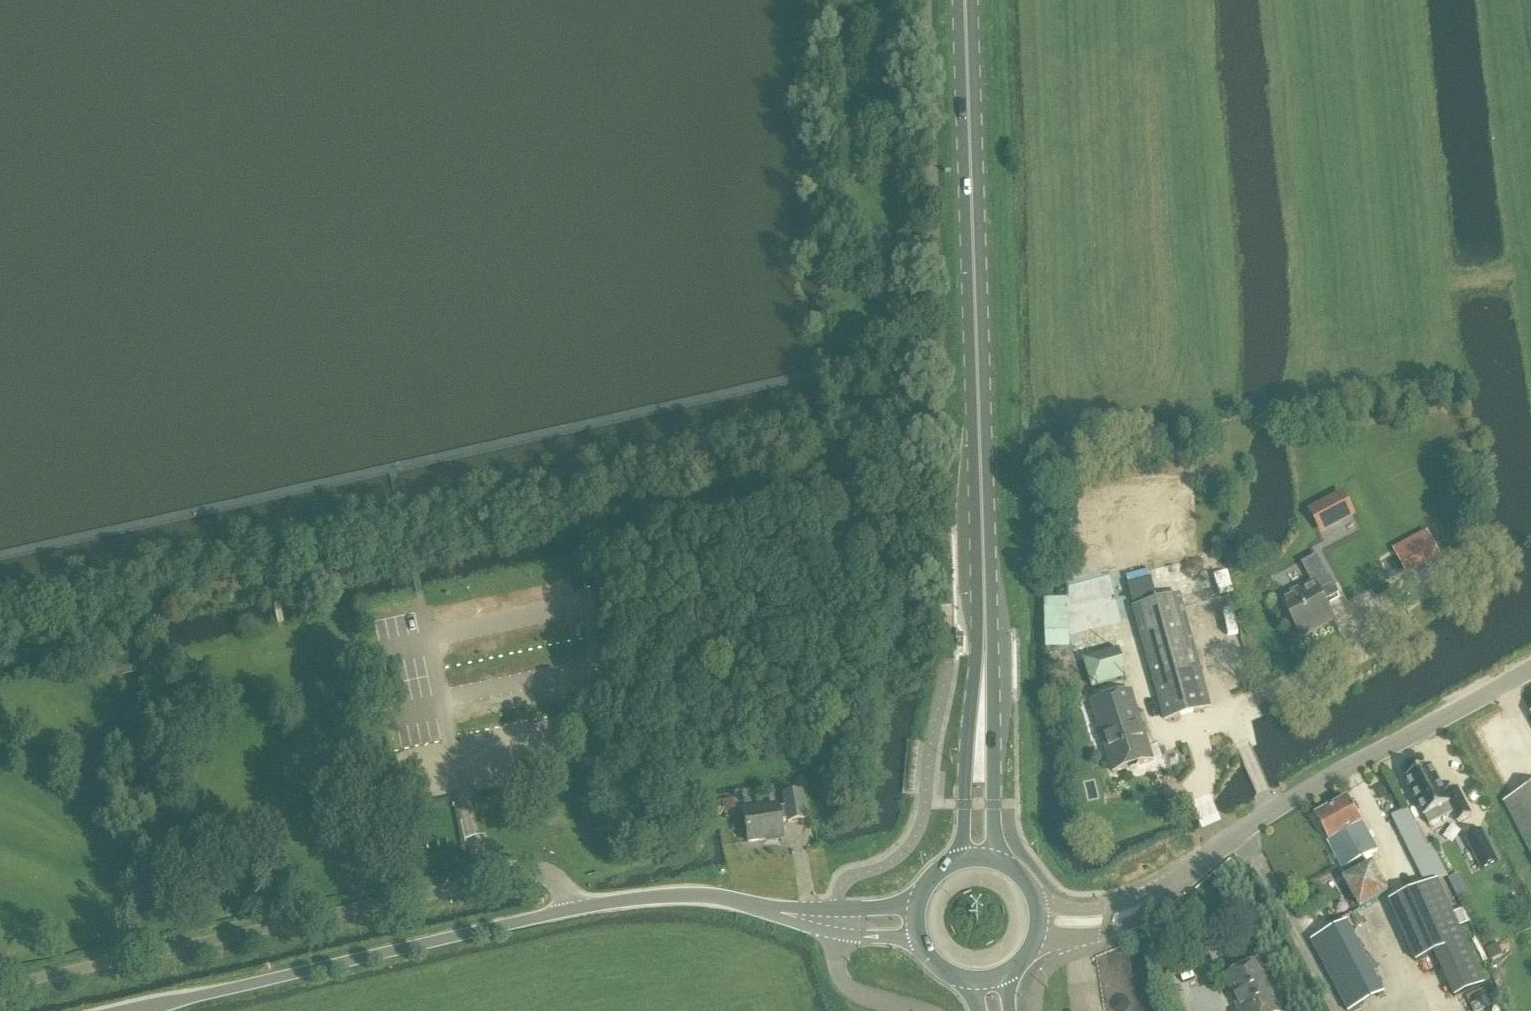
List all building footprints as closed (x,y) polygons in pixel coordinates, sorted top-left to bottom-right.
[(1343,493),(1309,511),(1322,536),(1356,517),(1343,493)] [(1318,595),(1332,588),(1317,559),(1302,567),(1313,587),(1282,604),(1300,639),(1332,622),(1318,595)] [(1157,598),(1152,580),(1129,587),(1134,604),(1157,598)] [(1163,722),(1210,709),(1179,597),(1133,610),(1163,722)] [(1068,599),(1044,600),(1046,651),(1070,649),(1069,623),(1103,621),(1102,603),(1079,605),(1079,603),(1068,603),(1068,599)] [(1093,689),(1128,678),(1120,650),(1085,661),(1093,689)] [(1139,768),(1153,763),(1132,695),(1092,708),(1113,776),(1127,772),(1131,774),(1137,772),(1139,768)] [(1405,782),(1406,782),(1425,818),(1424,818),(1425,819),(1430,827),(1454,815),(1458,824),(1458,825),(1472,817),(1471,817),(1457,790),(1458,790),(1457,789),(1445,795),(1431,769),(1432,768),(1431,768),(1405,781),(1405,782)] [(1530,858),(1530,791),(1503,806),(1530,859),(1530,858)] [(743,812),(748,844),(782,838),(779,823),(787,822),(788,824),(803,822),(799,794),(783,797),(785,809),(777,810),(777,807),(767,808),(765,808),(743,812)] [(1361,826),(1348,803),(1315,821),(1327,845),(1342,872),(1376,853),(1361,826)] [(1442,872),(1429,848),(1425,850),(1406,813),(1390,821),(1421,883),(1442,872)] [(1494,856),(1492,853),(1477,829),(1463,837),(1480,864),(1494,856)] [(1389,895),(1372,864),(1344,882),(1361,909),(1389,895)] [(1389,904),(1417,965),(1435,956),(1455,1000),(1486,986),(1439,881),(1389,904)] [(1312,942),(1347,1010),(1354,1010),(1364,1006),(1384,995),(1347,924),(1312,942)] [(1262,962),(1225,979),(1240,1010),(1283,1010),(1277,996),(1280,994),(1275,982),(1271,983),(1262,962)]
